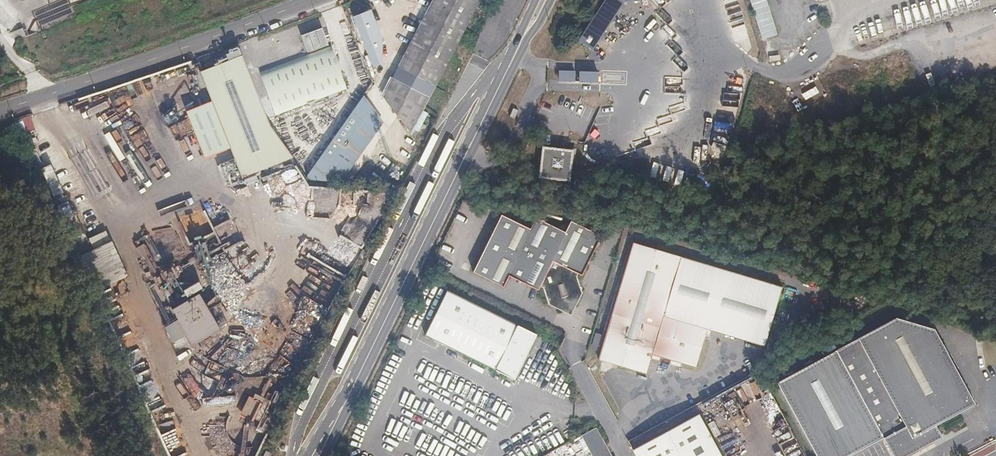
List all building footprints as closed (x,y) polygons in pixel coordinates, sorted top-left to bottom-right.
[(385,100),(409,136),(476,0),(433,0),(385,100)] [(594,50),(623,1),(626,0),(630,0),(603,0),(578,43),(594,50)] [(763,39),(778,34),(767,0),(751,0),(763,39)] [(371,11),(354,18),(373,67),(380,64),(383,43),(371,11)] [(300,35),(308,52),(330,44),(322,26),(300,35)] [(274,119),(345,95),(343,90),(330,49),(258,73),(274,119)] [(270,125),(265,127),(241,55),(205,68),(238,169),(289,152),(270,125)] [(574,72),(558,72),(557,82),(574,81),(574,72)] [(594,73),(576,72),(576,83),(594,83),(594,73)] [(340,186),(380,123),(365,99),(346,129),(311,184),(340,186)] [(512,120),(515,112),(510,109),(507,118),(512,120)] [(124,135),(154,186),(156,185),(165,200),(188,187),(184,181),(181,183),(146,122),(124,135)] [(597,126),(593,124),(586,137),(590,140),(597,126)] [(104,134),(120,161),(126,157),(130,164),(139,159),(127,138),(125,139),(117,126),(104,134)] [(569,180),(572,149),(540,145),(537,176),(569,180)] [(42,168),(68,225),(77,221),(51,164),(42,168)] [(532,230),(502,216),(473,272),(497,285),(503,273),(532,287),(535,282),(538,283),(542,300),(564,311),(566,306),(573,305),(576,307),(582,295),(576,276),(579,274),(582,276),(594,252),(596,252),(603,239),(572,224),(567,233),(538,219),(532,230)] [(108,230),(89,237),(94,249),(79,255),(87,276),(102,270),(108,285),(114,282),(129,317),(147,310),(133,273),(127,276),(108,230)] [(780,290),(632,245),(597,360),(646,375),(652,355),(695,368),(707,329),(763,345),(780,290)] [(156,268),(170,305),(174,304),(175,308),(183,305),(177,288),(182,286),(173,262),(156,268)] [(447,291),(425,336),(513,380),(535,336),(447,291)] [(836,351),(882,439),(891,455),(909,455),(932,444),(936,431),(934,427),(975,407),(961,379),(935,330),(895,319),(857,339),(858,340),(836,351)] [(836,351),(776,382),(815,455),(849,455),(876,442),(882,439),(836,351)] [(165,416),(162,416),(161,445),(180,446),(181,415),(173,415),(174,408),(176,408),(177,402),(180,402),(180,396),(164,396),(163,407),(166,407),(165,416)] [(632,452),(635,455),(720,455),(699,416),(632,452)] [(588,432),(601,455),(618,455),(601,425),(588,432)]
